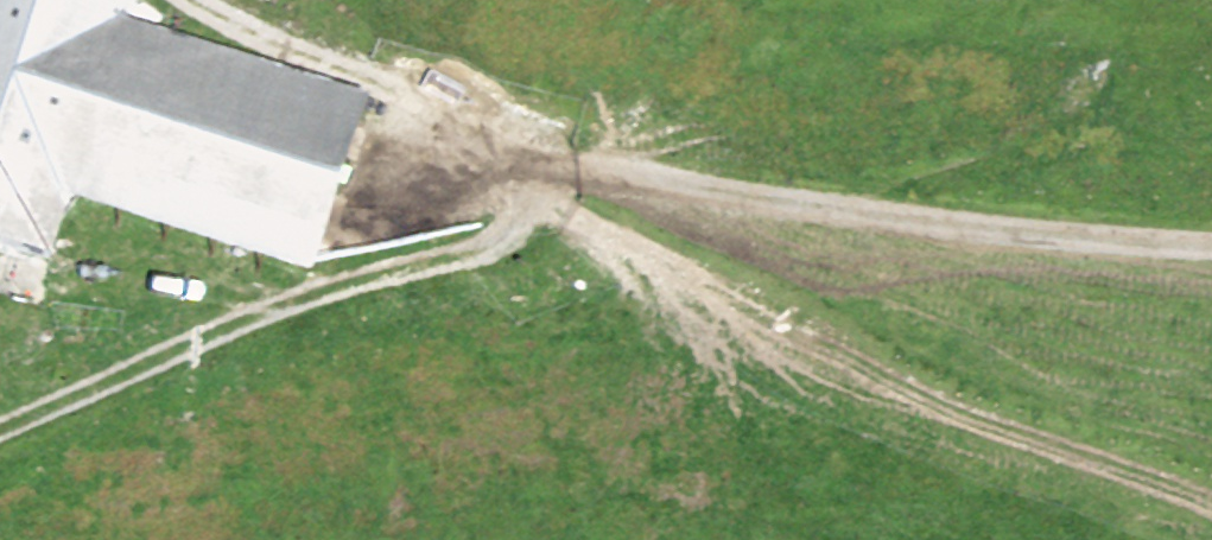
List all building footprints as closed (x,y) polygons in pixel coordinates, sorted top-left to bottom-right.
[(349,110),(140,46),(154,0),(0,0),(0,262),(70,283),(104,171),(311,234),(349,110)]
